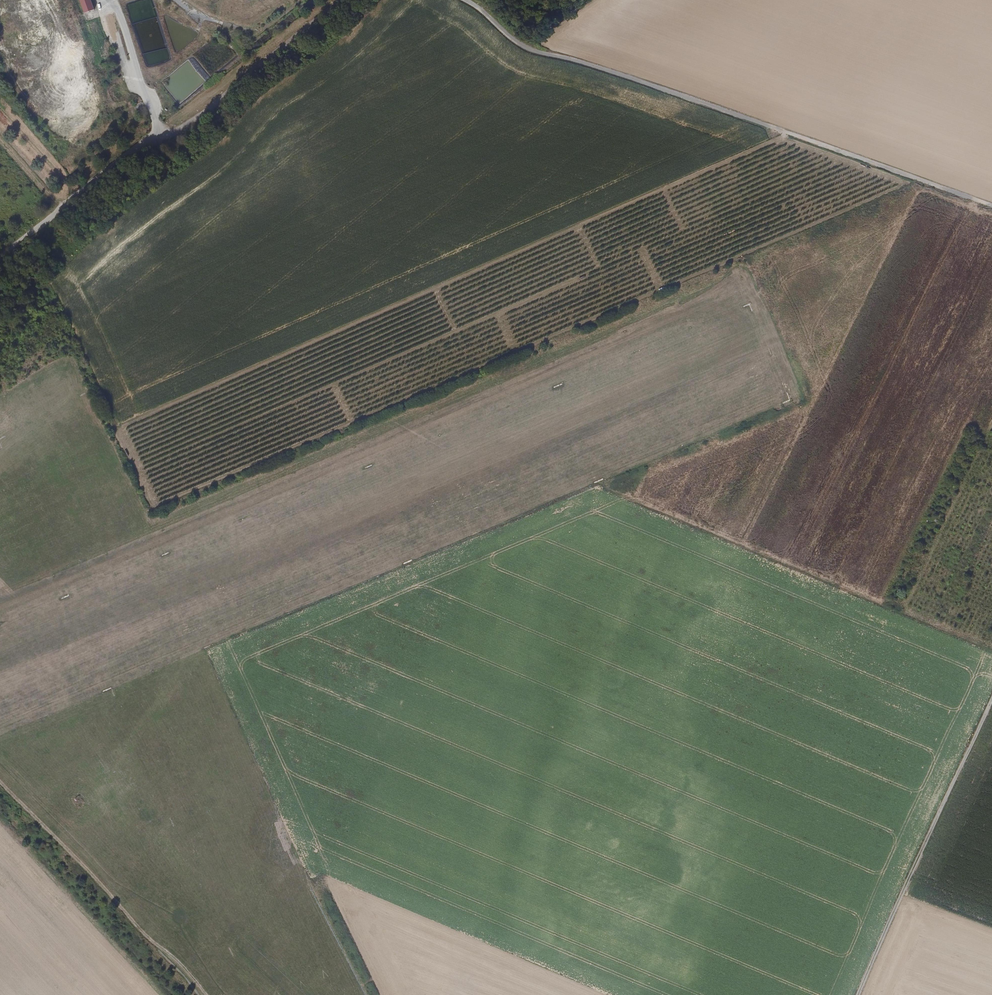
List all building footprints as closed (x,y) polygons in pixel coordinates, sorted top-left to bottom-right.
[(84,14),(94,11),(91,0),(80,0),(84,14)] [(92,39),(96,51),(104,49),(101,36),(92,39)] [(98,64),(106,62),(103,51),(95,53),(98,64)] [(119,84),(112,87),(117,99),(129,93),(123,80),(118,82),(119,84)]
